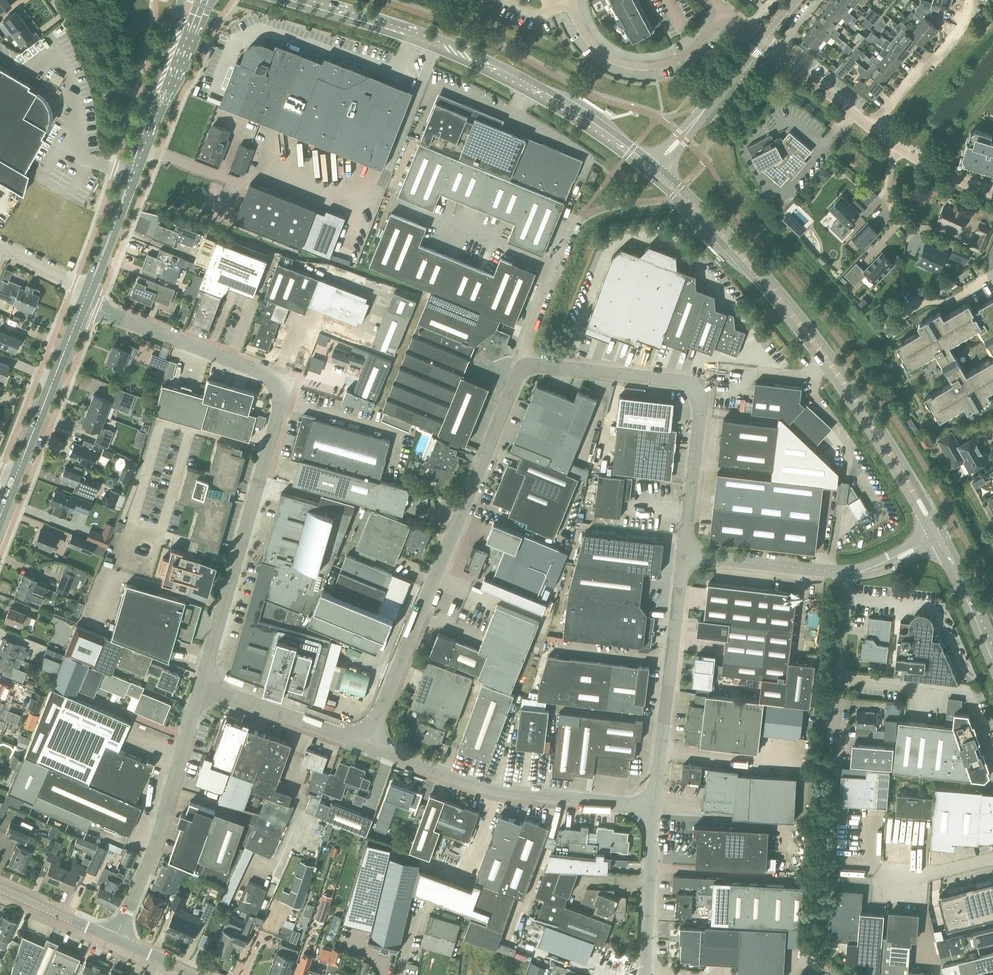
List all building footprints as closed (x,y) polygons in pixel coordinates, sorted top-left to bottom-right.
[(1,13),(1,12),(11,5),(7,0),(0,0),(0,13),(1,13)] [(633,41),(652,31),(636,0),(611,0),(633,41)] [(851,5),(845,0),(834,0),(831,3),(852,19),(855,16),(847,10),(851,5)] [(919,5),(932,12),(933,9),(938,11),(940,5),(950,8),(953,0),(934,0),(933,3),(924,0),(921,0),(919,5)] [(849,23),(852,19),(831,3),(825,11),(838,22),(842,17),(849,23)] [(917,16),(912,21),(918,25),(931,37),(939,28),(930,21),(933,16),(931,14),(932,12),(919,5),(915,9),(917,11),(914,13),(917,16)] [(874,24),(881,15),(872,8),(865,17),(874,24)] [(12,31),(25,22),(17,10),(4,20),(12,31)] [(833,27),(838,22),(825,11),(818,19),(831,30),(838,36),(841,33),(836,29),(835,30),(833,27)] [(811,28),(824,38),(827,42),(832,37),(841,44),(843,41),(838,36),(831,30),(818,19),(811,28)] [(901,21),(898,24),(906,30),(905,31),(907,33),(911,29),(901,21)] [(25,22),(12,31),(6,35),(9,39),(12,39),(16,37),(20,43),(24,40),(28,47),(41,37),(35,29),(34,30),(32,27),(30,28),(25,22)] [(895,36),(910,49),(912,51),(919,42),(922,45),(922,44),(910,34),(910,35),(907,33),(905,31),(906,30),(898,24),(895,28),(899,31),(895,36)] [(918,25),(910,34),(922,44),(929,36),(931,37),(918,25)] [(815,46),(810,51),(823,61),(826,56),(825,54),(817,47),(824,38),(811,28),(804,36),(815,46)] [(887,38),(884,41),(904,58),(905,59),(912,51),(910,49),(895,36),(890,41),(887,38)] [(880,52),(885,56),(897,66),(904,58),(884,41),(881,45),(884,47),(880,52)] [(260,127),(262,121),(284,130),(383,168),(414,91),(400,86),(399,86),(400,87),(396,96),(374,88),(374,87),(370,85),(367,78),(368,73),(325,56),(323,62),(277,43),(274,49),(266,45),(247,53),(244,62),(238,60),(220,104),(251,116),(248,122),(260,127)] [(870,65),(867,69),(885,84),(883,82),(890,74),(870,58),(865,54),(863,58),(870,65)] [(873,55),(870,58),(890,74),(897,66),(885,56),(880,61),(873,55)] [(860,80),(856,85),(872,99),(885,84),(867,69),(861,64),(858,69),(862,72),(857,78),(860,80)] [(21,193),(23,194),(28,173),(24,171),(28,165),(38,147),(44,137),(41,136),(47,126),(48,123),(49,121),(49,118),(50,116),(50,113),(49,110),(49,108),(48,108),(44,99),(36,92),(28,87),(30,84),(0,67),(0,180),(21,193)] [(494,169),(510,132),(500,128),(502,121),(479,112),(479,111),(478,109),(463,103),(461,104),(440,96),(430,120),(429,120),(421,139),(494,169)] [(225,143),(230,131),(214,124),(204,150),(211,153),(208,159),(220,164),(228,144),(225,143)] [(976,129),(976,130),(972,132),(971,132),(963,158),(964,159),(966,162),(965,163),(992,172),(992,134),(976,129)] [(383,168),(284,130),(274,155),(373,194),(383,168)] [(748,146),(752,156),(760,170),(762,169),(781,185),(794,171),(797,173),(807,162),(804,159),(812,150),(790,131),(778,146),(777,143),(772,134),(748,146)] [(510,132),(494,169),(503,173),(566,199),(574,180),(574,179),(582,161),(558,151),(558,149),(544,144),(543,144),(542,145),(510,132)] [(516,222),(509,240),(544,254),(565,202),(420,142),(399,195),(434,209),(441,192),(516,222)] [(254,149),(241,144),(232,168),(245,173),(254,149)] [(49,261),(59,243),(80,192),(31,166),(23,194),(4,184),(0,195),(0,235),(49,261)] [(594,184),(599,172),(593,170),(588,182),(594,184)] [(251,183),(236,221),(302,247),(324,256),(331,258),(331,257),(347,217),(327,210),(326,214),(316,211),(317,209),(251,183)] [(868,205),(878,195),(868,185),(858,195),(868,205)] [(863,210),(868,205),(858,195),(853,201),(863,210)] [(848,226),(860,214),(842,196),(830,209),(848,226)] [(968,216),(962,214),(964,209),(956,205),(954,210),(945,206),(938,222),(960,233),(968,216)] [(494,274),(420,244),(427,227),(392,212),(370,265),(432,290),(428,300),(422,314),(506,346),(511,334),(496,328),(501,318),(515,324),(537,272),(501,257),(494,274)] [(880,233),(868,222),(853,238),(864,249),(880,233)] [(979,223),(976,230),(981,232),(978,241),(972,239),(968,248),(981,254),(992,228),(979,223)] [(178,232),(175,231),(175,230),(168,227),(167,228),(160,225),(155,237),(174,245),(176,239),(193,246),(199,233),(180,225),(178,232)] [(203,235),(196,254),(211,260),(219,241),(203,235)] [(255,295),(268,260),(219,241),(211,260),(209,267),(201,286),(216,292),(223,295),(228,288),(229,285),(255,295)] [(956,244),(951,256),(965,263),(971,251),(956,244)] [(734,314),(717,308),(715,295),(697,288),(696,275),(678,268),(677,255),(650,245),(640,254),(640,257),(631,253),(632,251),(623,248),(613,257),(586,331),(610,340),(612,334),(636,343),(638,337),(661,346),(663,340),(687,349),(689,343),(713,352),(715,347),(738,355),(746,332),(736,328),(734,314)] [(928,263),(927,266),(940,271),(947,254),(925,245),(922,253),(923,254),(921,260),(928,263)] [(163,261),(164,257),(170,260),(169,262),(176,265),(180,256),(163,249),(161,256),(149,252),(146,259),(156,263),(157,262),(159,263),(160,260),(163,261)] [(895,264),(883,252),(865,271),(863,269),(857,262),(845,275),(856,285),(867,273),(876,282),(895,264)] [(211,260),(196,254),(193,261),(209,267),(211,260)] [(144,267),(143,269),(158,275),(176,282),(182,268),(169,263),(169,262),(170,260),(164,257),(163,261),(160,260),(159,263),(157,262),(156,263),(146,259),(145,263),(144,267)] [(306,272),(279,261),(248,340),(276,350),(306,272)] [(153,304),(155,299),(168,304),(174,288),(149,278),(145,287),(137,283),(132,296),(153,304)] [(365,294),(328,279),(317,308),(355,322),(365,294)] [(5,290),(17,295),(35,303),(36,301),(38,300),(39,298),(38,296),(38,295),(37,294),(39,290),(27,285),(25,289),(18,287),(19,284),(9,280),(8,282),(1,280),(0,282),(0,288),(5,290)] [(223,295),(216,292),(201,286),(199,292),(204,295),(195,320),(211,326),(214,318),(217,319),(219,314),(216,313),(223,295)] [(418,296),(391,286),(370,340),(397,351),(418,296)] [(5,290),(2,298),(8,300),(8,301),(13,303),(32,310),(33,309),(34,308),(35,306),(35,304),(35,303),(17,295),(5,290)] [(979,307),(980,308),(974,311),(972,308),(974,307),(972,304),(970,305),(969,302),(943,317),(940,312),(936,314),(935,314),(924,321),(920,324),(923,329),(897,344),(902,354),(904,353),(906,357),(902,359),(908,369),(937,352),(954,381),(925,398),(931,408),(934,406),(936,409),(935,410),(941,420),(967,405),(970,410),(974,408),(975,408),(986,401),(991,398),(987,393),(992,389),(992,358),(967,373),(950,345),(980,328),(992,351),(992,299),(979,307)] [(490,386),(463,376),(476,345),(485,349),(485,351),(486,353),(486,354),(487,355),(487,356),(488,357),(489,358),(491,359),(493,359),(495,359),(497,359),(498,359),(499,358),(501,357),(502,356),(503,355),(504,353),(504,352),(504,351),(506,346),(422,314),(383,409),(386,410),(414,421),(467,443),(490,386)] [(321,329),(318,339),(330,344),(334,333),(321,329)] [(15,351),(17,346),(18,346),(20,342),(19,341),(20,339),(0,330),(0,345),(15,351)] [(127,349),(113,344),(107,361),(123,368),(127,356),(133,359),(138,348),(129,343),(127,349)] [(363,360),(366,361),(370,353),(366,351),(364,355),(335,347),(332,359),(347,365),(349,361),(361,365),(363,360)] [(348,388),(343,400),(373,409),(374,406),(392,361),(370,353),(366,361),(355,388),(353,387),(352,390),(348,388)] [(165,369),(169,360),(152,354),(149,363),(165,369)] [(177,363),(169,361),(166,370),(154,413),(249,440),(257,414),(248,411),(253,391),(233,385),(232,388),(227,386),(228,384),(208,378),(203,394),(169,385),(172,374),(173,374),(177,363)] [(2,377),(4,378),(9,365),(0,362),(0,378),(2,379),(2,377)] [(524,454),(568,473),(580,478),(580,477),(587,480),(590,470),(572,463),(600,397),(581,389),(577,398),(550,386),(551,386),(551,385),(540,381),(535,392),(536,392),(516,440),(553,455),(549,465),(524,454)] [(806,404),(805,405),(801,401),(802,387),(756,382),(752,412),(782,416),(813,444),(830,426),(806,404)] [(94,394),(89,409),(106,415),(109,405),(129,413),(136,395),(116,387),(113,394),(111,400),(94,394)] [(618,423),(612,472),(666,478),(671,474),(672,474),(676,435),(672,429),(675,401),(619,394),(616,423),(618,423)] [(89,409),(83,424),(99,430),(95,441),(108,446),(114,431),(101,426),(106,415),(89,409)] [(411,431),(414,421),(386,410),(382,419),(411,431)] [(248,441),(154,414),(148,434),(242,461),(248,441)] [(264,427),(266,416),(258,414),(255,424),(264,427)] [(300,461),(294,482),(403,514),(410,491),(408,487),(379,479),(390,440),(317,419),(317,417),(305,414),(292,458),(300,461)] [(782,416),(779,416),(778,425),(773,469),(772,478),(824,485),(837,486),(840,470),(782,416)] [(720,458),(719,463),(773,469),(778,425),(724,418),(720,458)] [(142,448),(150,425),(145,424),(142,426),(140,430),(138,430),(132,445),(142,448)] [(970,471),(989,460),(976,437),(959,446),(952,433),(939,440),(955,467),(965,461),(970,471)] [(925,435),(917,440),(923,450),(931,444),(925,435)] [(424,462),(424,463),(435,467),(431,475),(430,476),(430,477),(431,477),(431,478),(432,478),(433,478),(435,479),(435,480),(434,480),(434,481),(435,481),(435,482),(436,482),(437,482),(437,481),(443,485),(449,477),(451,477),(452,477),(453,476),(456,469),(458,469),(461,463),(459,461),(460,459),(460,457),(454,454),(456,448),(438,439),(429,461),(429,460),(428,460),(427,460),(427,461),(426,461),(425,461),(425,462),(424,462)] [(70,454),(71,454),(70,457),(77,460),(78,457),(81,458),(80,462),(91,466),(92,463),(94,463),(96,458),(99,459),(104,447),(94,443),(92,448),(75,442),(70,454)] [(580,478),(568,473),(524,454),(518,467),(509,463),(493,502),(511,509),(510,513),(529,521),(527,525),(555,537),(580,478)] [(127,470),(122,481),(131,485),(139,463),(127,458),(123,469),(127,470)] [(77,484),(75,490),(93,497),(99,483),(85,478),(86,475),(81,473),(82,471),(81,471),(83,467),(75,464),(73,468),(66,465),(62,478),(77,484)] [(233,493),(139,467),(127,509),(220,537),(233,493)] [(725,472),(718,471),(710,539),(816,552),(824,485),(725,472)] [(850,482),(840,480),(837,501),(849,503),(859,497),(852,486),(849,486),(850,482)] [(116,504),(121,492),(113,489),(109,501),(116,504)] [(71,511),(73,506),(88,512),(93,502),(73,494),(73,495),(57,490),(52,504),(56,506),(54,511),(67,516),(69,510),(71,511)] [(333,632),(343,636),(357,603),(333,592),(323,588),(354,512),(357,504),(322,494),(319,502),(283,491),(254,591),(231,671),(266,685),(265,688),(284,694),(284,693),(284,692),(312,703),(333,632)] [(396,563),(404,542),(412,524),(371,507),(356,546),(396,563)] [(485,576),(481,586),(543,612),(547,602),(540,599),(546,583),(555,587),(569,553),(561,549),(495,522),(487,540),(495,543),(491,554),(495,555),(493,561),(499,564),(493,579),(485,576)] [(412,524),(404,542),(410,545),(422,551),(431,530),(418,525),(417,527),(412,525),(412,524)] [(62,545),(65,539),(41,529),(35,543),(51,550),(55,542),(62,545)] [(106,547),(111,537),(102,533),(91,529),(87,539),(106,547)] [(647,614),(640,603),(644,570),(660,572),(664,542),(585,532),(569,590),(564,635),(651,646),(654,618),(647,617),(647,614)] [(91,554),(95,544),(73,534),(69,544),(91,554)] [(495,555),(491,554),(474,546),(465,568),(482,575),(488,559),(493,561),(495,555)] [(214,562),(200,558),(201,556),(171,548),(171,549),(169,559),(164,557),(160,571),(164,572),(162,581),(161,581),(161,582),(191,590),(191,589),(191,588),(206,592),(206,591),(205,590),(207,584),(209,584),(208,584),(209,584),(213,570),(212,570),(211,570),(213,563),(214,563),(214,562)] [(348,554),(333,592),(357,603),(343,636),(378,650),(384,635),(386,636),(394,616),(378,610),(393,572),(348,554)] [(85,580),(87,573),(67,564),(56,590),(67,595),(71,585),(77,588),(80,579),(85,580)] [(41,592),(45,582),(24,573),(18,586),(25,589),(27,586),(44,594),(45,593),(41,592)] [(122,581),(106,635),(169,661),(170,660),(169,659),(175,636),(180,638),(180,639),(191,642),(202,604),(190,601),(190,602),(185,601),(186,599),(158,591),(137,585),(122,581)] [(728,624),(769,628),(793,631),(798,594),(709,583),(704,620),(704,621),(728,624)] [(41,603),(44,594),(27,586),(25,589),(18,586),(16,593),(32,599),(41,603)] [(485,635),(528,653),(540,622),(498,605),(485,635)] [(27,628),(32,616),(24,614),(25,613),(10,607),(6,620),(27,628)] [(56,608),(53,615),(75,624),(79,614),(73,612),(72,614),(56,608)] [(910,621),(910,623),(900,621),(893,675),(959,683),(932,621),(932,620),(931,619),(930,618),(929,616),(928,615),(927,615),(926,614),(924,614),(922,613),(920,613),(919,614),(918,614),(917,614),(915,615),(914,616),(913,617),(912,618),(911,619),(911,620),(910,621)] [(861,657),(887,660),(892,620),(869,618),(866,641),(863,641),(861,657)] [(723,673),(763,678),(769,628),(728,624),(704,621),(704,620),(700,620),(699,633),(727,637),(724,666),(718,665),(718,671),(714,670),(715,656),(705,655),(705,657),(696,656),(695,669),(696,670),(694,685),(699,685),(699,686),(701,686),(701,685),(712,687),(713,679),(715,680),(715,677),(723,678),(723,673)] [(65,654),(92,665),(104,636),(77,625),(65,654)] [(765,701),(811,707),(816,664),(790,661),(793,631),(769,628),(763,678),(760,701),(765,701)] [(528,653),(485,635),(479,650),(456,641),(439,634),(430,656),(480,676),(479,678),(512,691),(528,653)] [(110,638),(104,636),(92,665),(112,673),(116,664),(145,675),(148,669),(161,675),(160,677),(157,683),(165,686),(166,687),(164,690),(172,693),(174,690),(180,675),(163,668),(150,663),(153,656),(110,638)] [(0,648),(0,651),(17,657),(20,649),(25,651),(26,647),(4,638),(0,648)] [(17,657),(0,651),(0,667),(5,669),(3,674),(23,682),(27,672),(13,667),(17,657)] [(61,660),(45,654),(41,665),(57,672),(61,660)] [(79,688),(89,664),(64,654),(52,687),(67,694),(76,698),(79,688)] [(644,712),(650,668),(548,656),(541,686),(539,699),(644,712)] [(411,707),(437,716),(449,720),(457,723),(474,676),(428,660),(411,707)] [(142,693),(145,687),(130,681),(112,674),(112,673),(92,665),(89,664),(79,688),(94,694),(98,685),(124,696),(126,693),(140,699),(135,711),(163,723),(171,704),(142,693)] [(340,688),(365,695),(371,674),(346,667),(340,688)] [(7,699),(11,690),(12,687),(5,684),(0,682),(0,697),(7,699)] [(490,760),(515,694),(483,682),(459,749),(490,760)] [(50,765),(135,803),(152,765),(119,750),(131,723),(67,694),(52,687),(42,713),(35,731),(25,754),(40,761),(50,765)] [(32,691),(29,699),(31,699),(30,702),(33,703),(31,709),(39,712),(45,696),(34,691),(34,692),(32,691)] [(765,701),(760,701),(695,693),(694,704),(691,704),(687,741),(701,742),(701,745),(759,752),(765,701)] [(8,720),(18,724),(21,715),(4,708),(7,699),(0,697),(0,717),(8,720)] [(804,707),(767,703),(767,702),(764,734),(801,739),(804,707)] [(522,708),(517,748),(545,752),(550,711),(522,708)] [(877,729),(878,711),(858,710),(856,732),(868,733),(868,731),(870,731),(870,729),(877,729)] [(637,740),(641,741),(643,722),(561,712),(554,776),(574,778),(575,775),(595,777),(595,772),(629,776),(631,758),(635,758),(637,740)] [(897,736),(898,713),(886,712),(885,736),(897,736)] [(986,770),(971,725),(973,725),(969,714),(954,712),(953,726),(899,720),(897,736),(894,770),(985,780),(990,775),(988,769),(986,770)] [(447,729),(446,729),(449,720),(437,716),(434,724),(422,720),(415,740),(440,750),(446,752),(449,744),(443,742),(447,729)] [(33,730),(36,723),(27,720),(24,726),(33,730)] [(200,771),(197,781),(223,790),(219,801),(244,810),(254,781),(256,782),(272,737),(250,728),(228,720),(214,757),(206,754),(201,771),(200,771)] [(271,857),(295,806),(290,804),(293,794),(292,794),(292,795),(276,790),(292,744),(272,737),(256,782),(253,790),(268,795),(260,812),(255,824),(245,845),(255,849),(271,857)] [(892,767),(894,746),(855,743),(855,748),(853,748),(851,764),(892,767)] [(324,792),(331,773),(330,773),(323,771),(328,757),(307,749),(302,764),(315,769),(306,794),(311,796),(306,811),(315,815),(321,800),(324,792)] [(135,803),(50,765),(40,761),(25,754),(25,755),(26,756),(24,759),(19,770),(10,792),(14,794),(23,798),(34,803),(38,793),(38,794),(75,810),(72,815),(91,823),(93,818),(130,834),(142,807),(135,803)] [(19,770),(24,759),(15,755),(11,762),(10,766),(19,770)] [(331,773),(324,792),(341,798),(348,781),(361,785),(368,788),(370,780),(363,778),(366,771),(352,766),(352,767),(340,763),(336,775),(331,773)] [(707,782),(708,768),(703,767),(684,765),(682,780),(701,782),(701,781),(707,782)] [(825,879),(825,881),(825,883),(826,885),(827,887),(829,889),(832,889),(843,890),(844,890),(844,885),(843,885),(844,879),(845,879),(846,862),(845,862),(846,856),(847,856),(847,845),(847,839),(848,839),(849,829),(848,828),(848,822),(849,822),(850,817),(849,817),(849,811),(850,811),(851,804),(862,804),(862,799),(888,801),(891,771),(834,765),(826,869),(826,871),(825,875),(825,879)] [(708,768),(707,782),(704,807),(734,811),(733,818),(794,821),(797,777),(750,775),(750,776),(738,774),(739,771),(708,767),(708,768)] [(6,790),(11,783),(5,779),(0,786),(6,790)] [(381,813),(375,829),(387,833),(393,817),(399,799),(418,806),(421,798),(413,796),(415,792),(392,783),(381,813)] [(930,847),(940,848),(941,852),(955,849),(956,842),(964,842),(965,847),(979,844),(979,841),(986,842),(992,841),(992,793),(983,792),(983,791),(935,787),(935,797),(898,794),(896,814),(933,817),(930,847)] [(418,830),(410,851),(427,857),(430,858),(441,830),(435,828),(446,800),(446,798),(432,793),(418,830)] [(14,794),(10,804),(19,808),(23,798),(14,794)] [(257,806),(260,798),(255,796),(252,804),(257,806)] [(441,830),(430,858),(459,869),(480,811),(468,806),(469,804),(459,801),(459,803),(446,798),(446,800),(435,828),(441,830)] [(246,808),(243,819),(190,801),(186,813),(182,812),(179,822),(182,824),(170,860),(227,884),(245,845),(255,824),(260,812),(246,808)] [(320,803),(315,815),(320,817),(334,822),(341,825),(367,835),(374,818),(332,802),(332,804),(331,807),(320,803)] [(419,867),(413,890),(489,917),(524,824),(500,815),(476,881),(473,888),(419,867)] [(526,819),(524,824),(489,917),(487,923),(465,915),(463,937),(513,955),(515,949),(498,943),(515,895),(524,899),(551,828),(526,819)] [(24,871),(32,852),(24,849),(32,831),(12,822),(5,836),(20,842),(18,846),(9,864),(24,871)] [(54,840),(59,828),(52,825),(47,837),(54,840)] [(549,860),(546,869),(547,869),(610,872),(610,858),(605,857),(606,853),(612,854),(612,849),(622,850),(621,853),(629,854),(630,842),(628,842),(629,833),(615,832),(615,829),(599,827),(597,843),(588,842),(589,831),(589,826),(581,825),(581,829),(565,827),(564,829),(560,828),(549,860)] [(776,870),(776,859),(776,858),(767,857),(769,830),(695,826),(694,839),(698,839),(697,866),(767,870),(776,870)] [(73,846),(93,854),(97,844),(77,836),(73,846)] [(344,921),(373,929),(371,935),(370,935),(369,942),(374,944),(373,947),(398,953),(399,950),(401,942),(421,856),(401,849),(398,858),(390,856),(392,848),(368,842),(344,921)] [(97,844),(93,854),(86,870),(97,874),(107,848),(97,844)] [(137,854),(127,849),(121,862),(132,867),(137,854)] [(347,849),(345,858),(355,859),(357,850),(347,849)] [(56,884),(64,866),(59,864),(62,857),(49,851),(44,864),(50,867),(45,879),(56,884)] [(154,884),(162,888),(173,863),(166,859),(154,884)] [(64,866),(56,884),(70,890),(76,878),(81,880),(86,867),(73,861),(70,869),(64,866)] [(301,908),(315,865),(300,861),(290,893),(283,890),(280,901),(301,908)] [(176,894),(187,869),(173,863),(162,888),(176,894)] [(101,885),(94,901),(104,905),(115,880),(118,873),(106,868),(103,873),(101,872),(96,883),(101,885)] [(614,898),(616,891),(588,889),(582,903),(598,908),(595,917),(565,906),(569,895),(570,895),(579,871),(546,869),(537,896),(546,899),(538,921),(605,946),(613,924),(610,923),(615,911),(627,912),(627,897),(618,897),(618,899),(614,898)] [(115,880),(104,905),(115,910),(122,894),(116,892),(121,882),(124,874),(119,872),(118,873),(115,880)] [(730,924),(732,882),(724,881),(724,879),(674,876),(673,892),(677,892),(693,893),(696,893),(696,903),(697,904),(697,903),(705,904),(705,905),(713,906),(712,923),(730,924)] [(256,915),(257,915),(268,889),(249,881),(238,907),(248,912),(256,915)] [(732,882),(730,924),(792,927),(801,927),(802,907),(803,886),(732,882)] [(992,917),(992,882),(940,896),(948,929),(992,917)] [(883,936),(885,915),(861,913),(862,892),(844,890),(843,890),(832,889),(828,940),(848,941),(846,959),(869,974),(879,974),(882,944),(883,936)] [(697,909),(697,904),(696,903),(696,893),(693,893),(677,892),(676,915),(692,915),(693,909),(697,909)] [(156,903),(159,897),(150,893),(139,919),(148,923),(154,909),(152,908),(153,906),(151,905),(152,902),(156,903)] [(167,930),(180,936),(190,913),(182,909),(187,897),(177,893),(171,906),(176,908),(167,930)] [(154,909),(148,923),(155,926),(167,901),(159,897),(156,903),(152,902),(151,905),(153,906),(152,908),(154,909)] [(208,902),(204,910),(213,914),(216,905),(208,902)] [(327,910),(315,907),(313,915),(325,919),(327,910)] [(248,912),(245,921),(240,931),(242,931),(240,937),(237,943),(230,940),(224,955),(232,958),(237,947),(243,949),(249,934),(250,934),(258,915),(257,915),(256,915),(248,912)] [(916,939),(918,914),(891,912),(888,937),(893,937),(893,940),(911,942),(911,939),(916,939)] [(193,941),(203,918),(190,913),(180,936),(193,941)] [(430,914),(421,945),(452,954),(461,923),(430,914)] [(240,931),(245,921),(231,915),(227,925),(240,931)] [(335,915),(331,929),(338,931),(342,917),(335,915)] [(0,921),(0,941),(10,919),(2,916),(0,921)] [(0,941),(0,945),(6,948),(18,923),(10,919),(0,941)] [(242,931),(240,931),(227,925),(226,925),(223,930),(223,931),(240,937),(242,931)] [(291,934),(293,929),(283,925),(282,930),(291,934)] [(739,964),(738,974),(784,974),(787,930),(706,926),(706,928),(681,927),(680,937),(682,937),(681,960),(691,960),(690,962),(739,964)] [(937,942),(945,974),(973,974),(972,973),(992,967),(992,952),(981,955),(978,945),(992,942),(992,928),(944,940),(937,942)] [(289,940),(292,934),(280,930),(278,936),(289,940)] [(934,932),(937,942),(944,940),(942,930),(934,932)] [(237,943),(240,937),(223,931),(215,952),(224,955),(230,940),(237,943)] [(295,953),(302,934),(294,931),(290,942),(287,950),(295,953)] [(45,946),(44,946),(23,936),(21,943),(13,939),(8,950),(17,954),(11,974),(31,974),(45,946)] [(911,942),(893,940),(893,937),(888,937),(883,936),(882,944),(879,974),(933,974),(934,974),(908,971),(911,942)] [(57,947),(57,945),(46,941),(44,946),(45,946),(31,974),(45,974),(52,958),(56,947),(57,947)] [(82,964),(78,962),(80,957),(57,947),(56,947),(52,958),(45,974),(77,974),(82,964)] [(333,948),(327,970),(336,972),(335,974),(346,974),(339,972),(345,951),(333,948)] [(319,962),(327,965),(332,952),(323,949),(319,962)] [(275,974),(279,974),(287,956),(284,955),(285,953),(278,950),(269,973),(275,974)] [(311,965),(314,955),(304,952),(297,974),(307,974),(310,967),(311,965)] [(297,958),(289,955),(288,957),(287,956),(279,974),(290,974),(297,958)] [(363,960),(358,974),(362,974),(365,974),(370,963),(363,960)] [(96,965),(86,961),(80,974),(91,974),(96,965)] [(96,965),(91,974),(103,974),(106,970),(96,965)]
